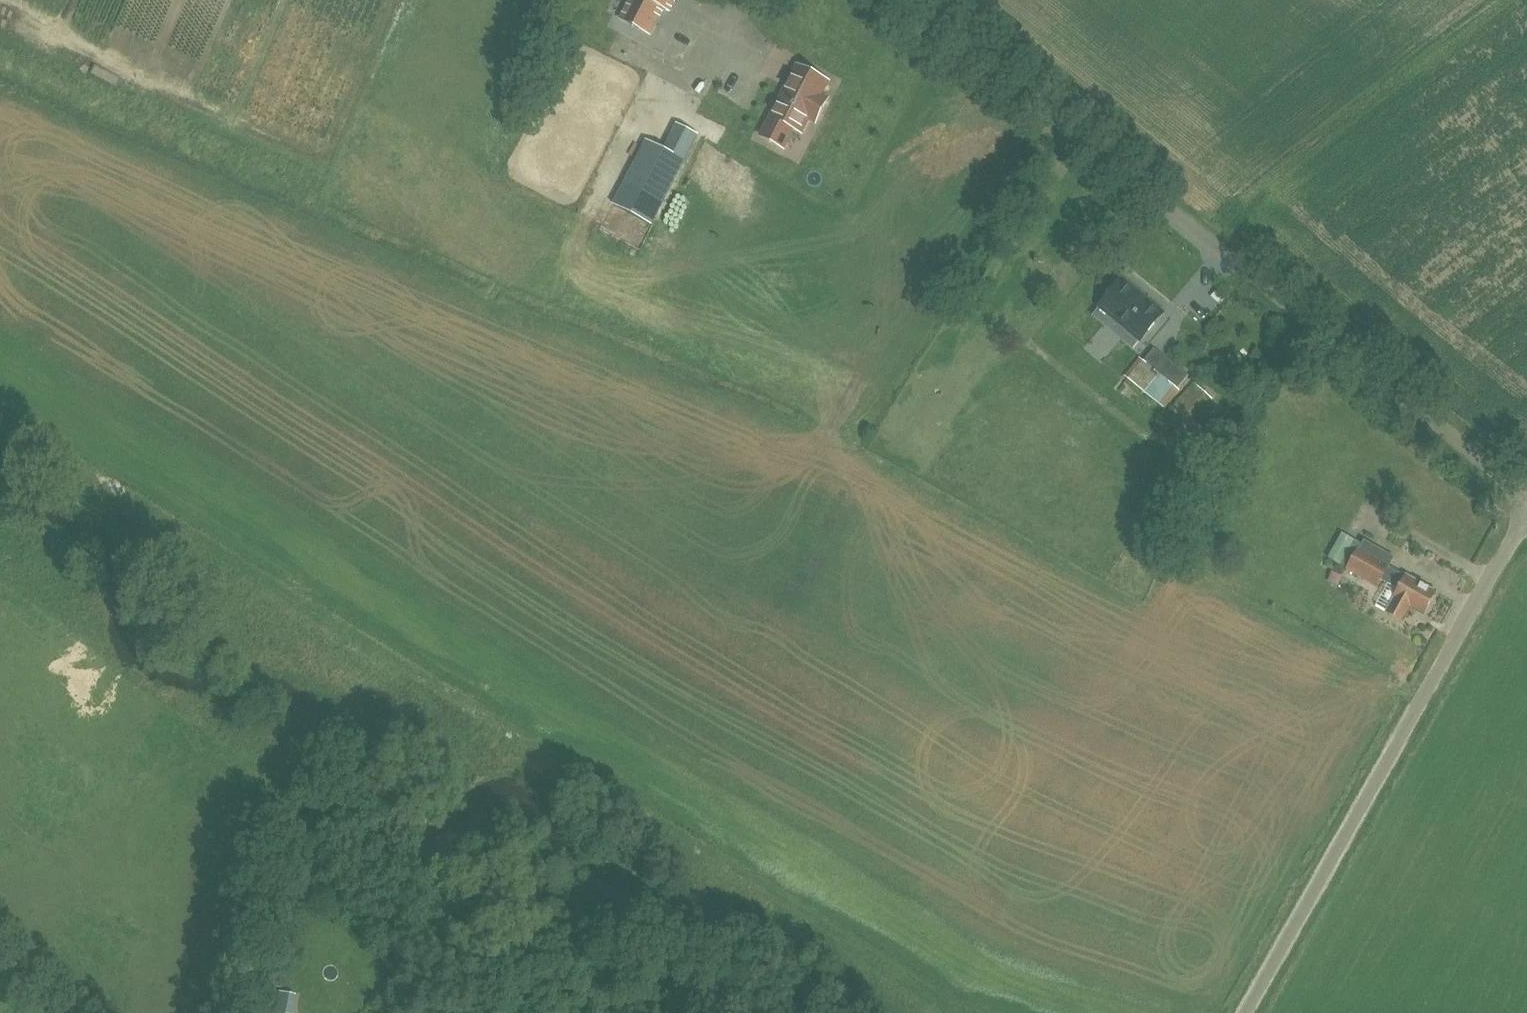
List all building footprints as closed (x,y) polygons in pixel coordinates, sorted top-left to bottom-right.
[(620,18),(650,34),(664,7),(670,10),(675,0),(630,0),(620,18)] [(808,118),(815,121),(826,99),(819,95),(826,81),(795,66),(786,86),(762,136),(761,137),(784,148),(793,128),(801,132),(808,118)] [(615,202),(652,221),(697,135),(676,125),(663,150),(646,141),(615,202)] [(1123,279),(1100,307),(1140,341),(1163,313),(1123,279)] [(1177,388),(1188,375),(1154,347),(1143,360),(1177,388)] [(1212,398),(1194,382),(1172,406),(1190,422),(1212,398)] [(1404,619),(1412,605),(1425,612),(1437,590),(1406,574),(1405,575),(1388,566),(1394,556),(1364,540),(1359,550),(1358,550),(1348,568),(1378,585),(1381,579),(1398,589),(1394,596),(1395,596),(1387,610),(1404,619)]
